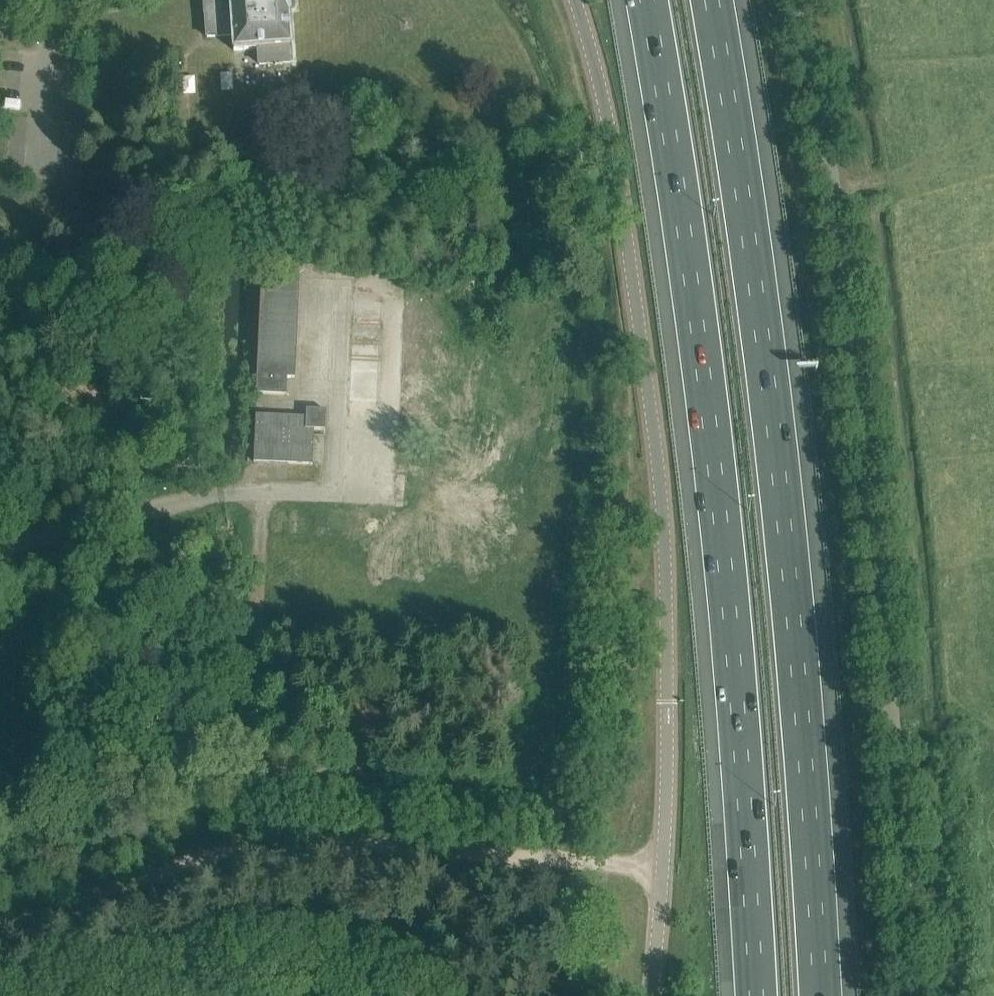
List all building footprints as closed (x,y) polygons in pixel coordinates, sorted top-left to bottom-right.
[(207,37),(233,36),(234,50),(258,49),(259,64),(292,62),(290,46),(292,46),(289,0),(205,0),(205,4),(207,37)] [(262,275),(257,394),(286,395),(286,378),(295,378),(299,276),(262,275)] [(354,365),(374,364),(373,353),(353,354),(354,365)] [(254,462),(288,464),(313,465),(314,434),(314,430),(314,429),(319,429),(325,429),(326,411),(307,410),(307,417),(306,417),(256,415),(254,453),(254,462)] [(559,896),(545,894),(544,906),(558,907),(559,896)]
